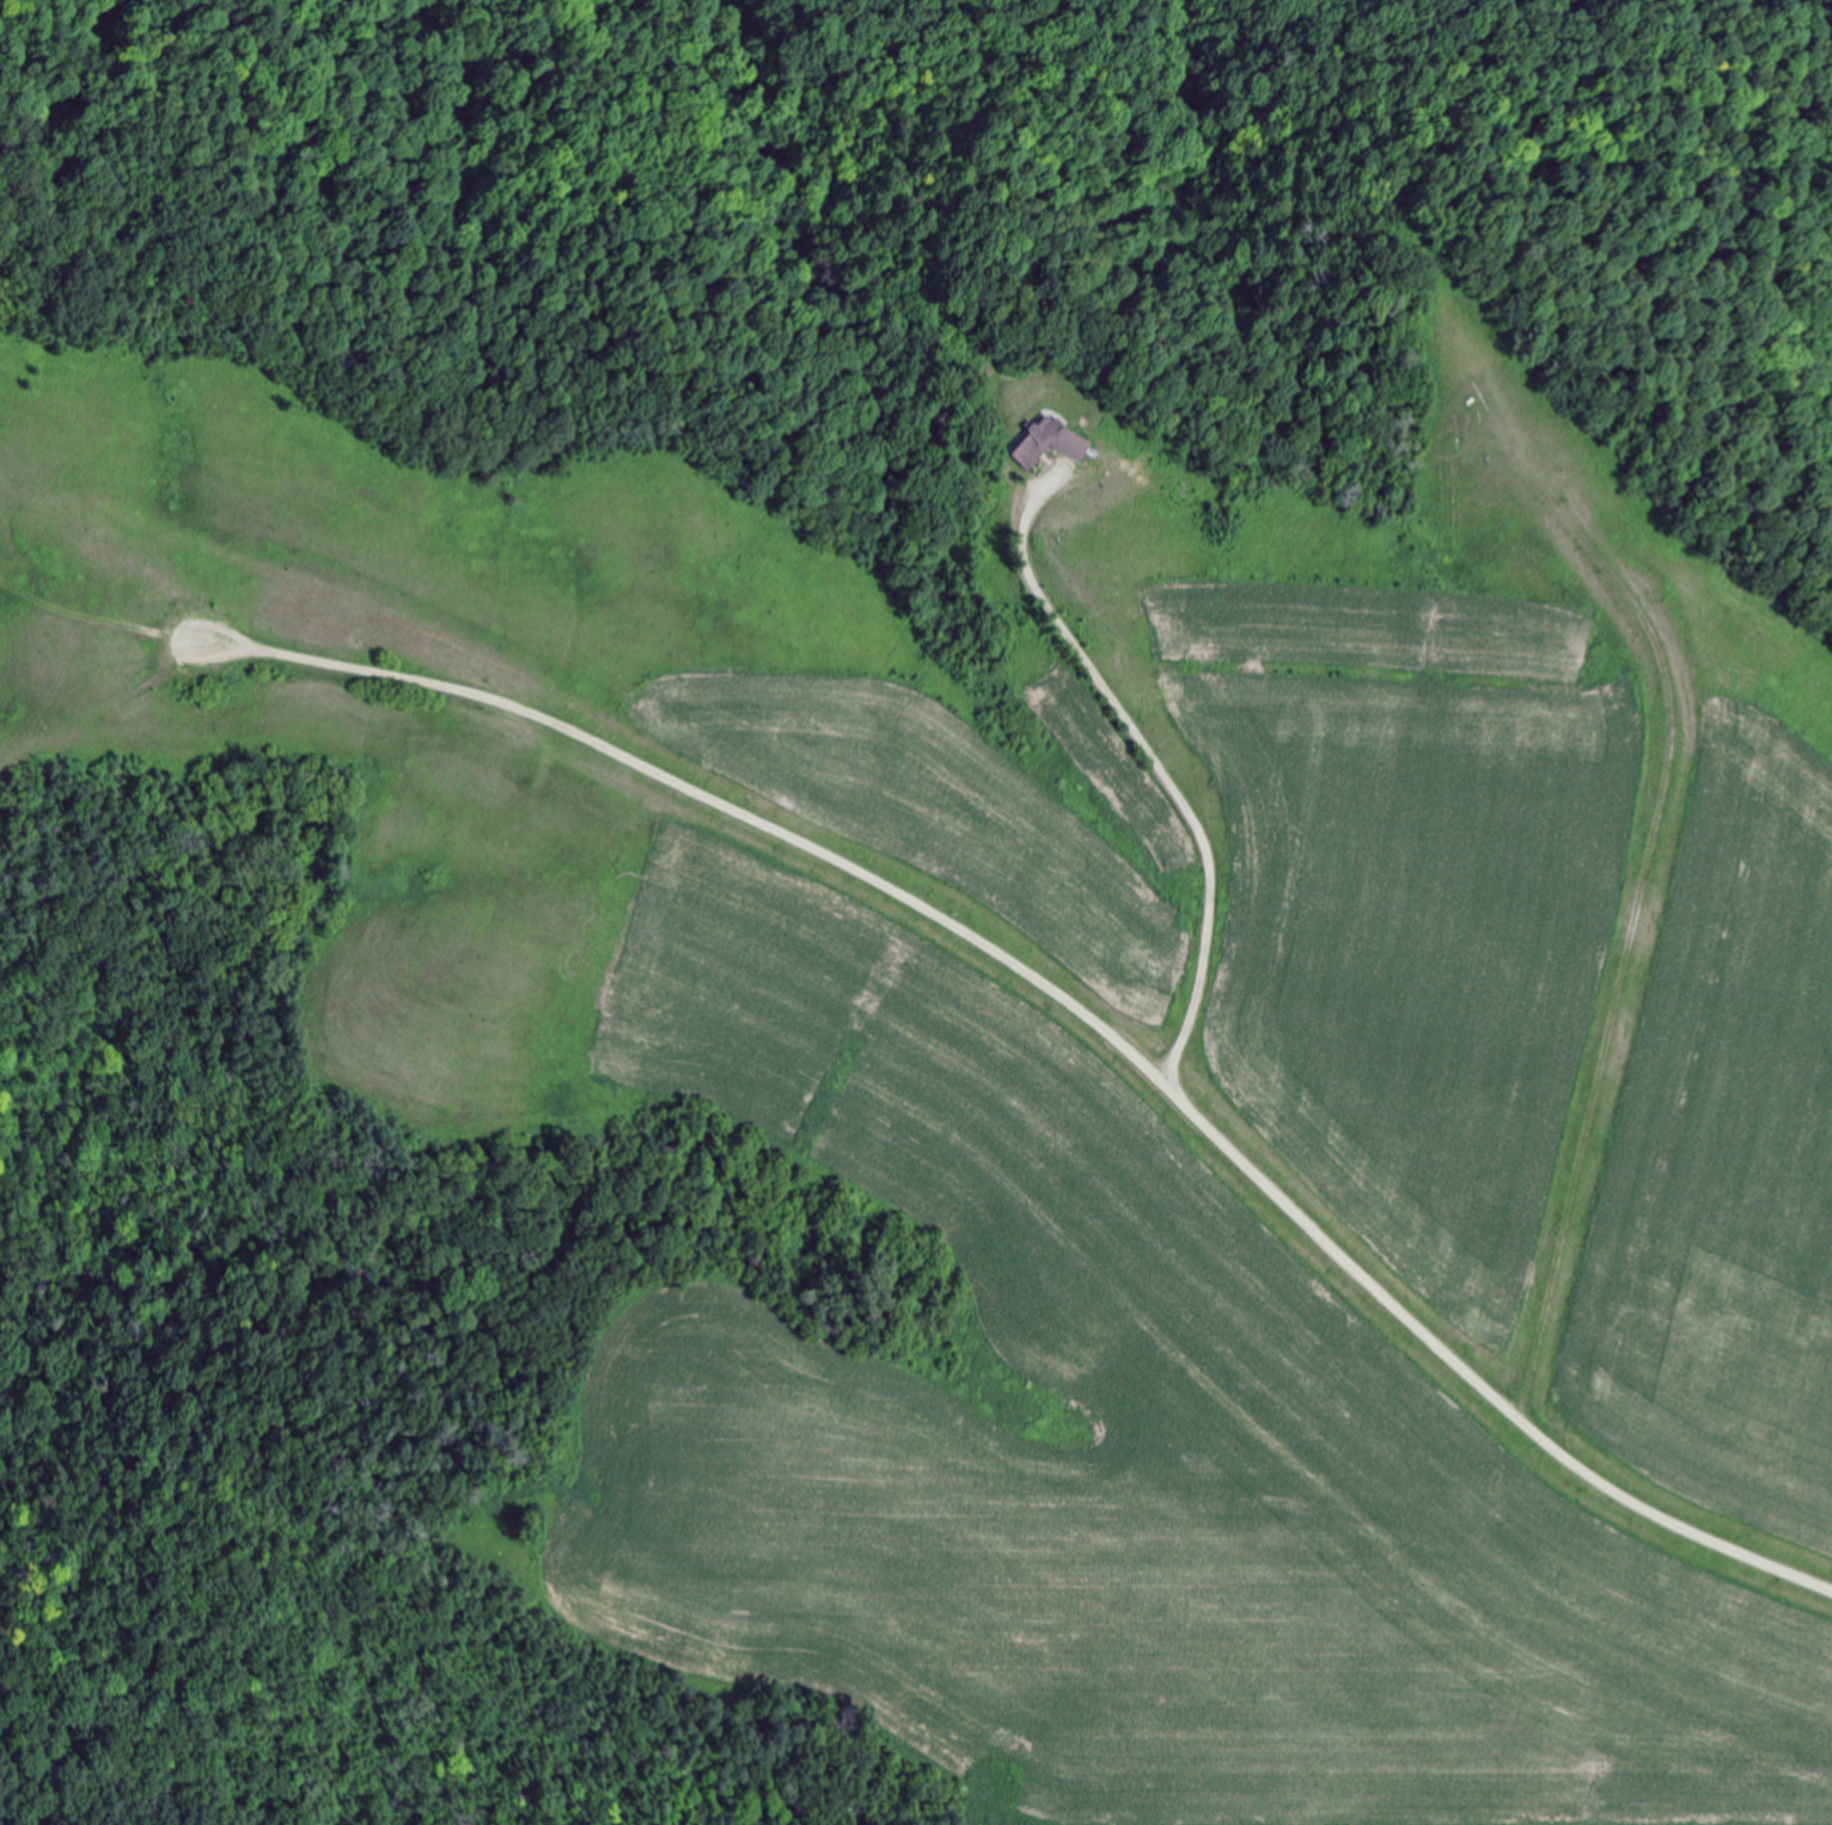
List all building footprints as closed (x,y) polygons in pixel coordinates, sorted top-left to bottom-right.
[(1084,450),(1041,411),(1002,454),(1022,472),(1048,443),(1071,464),(1084,450)]
